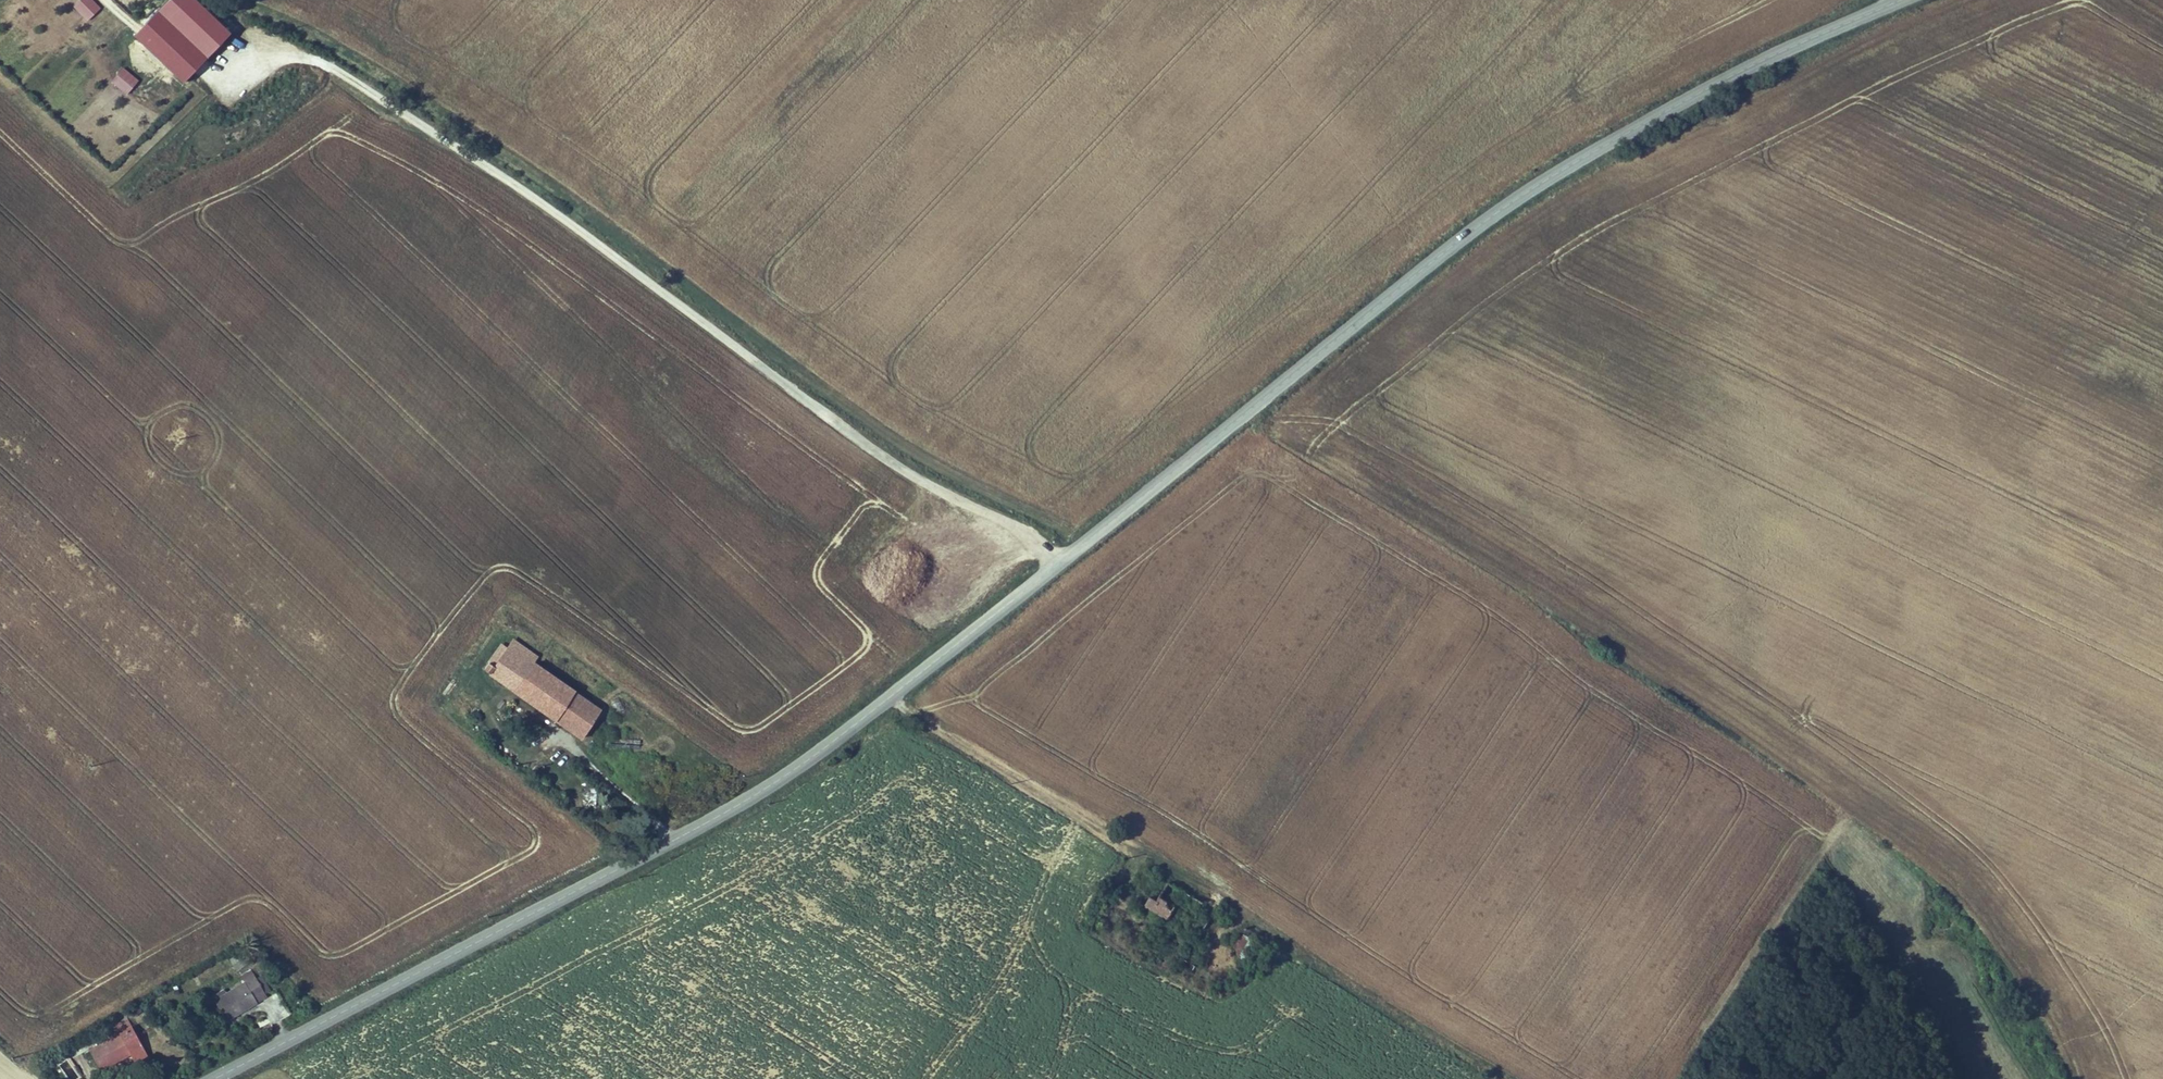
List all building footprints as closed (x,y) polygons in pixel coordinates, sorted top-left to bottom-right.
[(233,35),(197,0),(170,0),(158,11),(208,60),(233,35)] [(139,56),(125,71),(141,85),(154,71),(139,56)] [(549,669),(516,645),(504,663),(499,660),(497,662),(495,665),(495,666),(577,725),(590,733),(607,707),(595,698),(581,689),(578,695),(547,671),(549,669)] [(528,767),(535,780),(548,772),(541,759),(528,767)] [(1167,921),(1174,908),(1151,895),(1144,908),(1167,921)] [(1231,948),(1242,959),(1256,946),(1244,934),(1231,948)] [(265,958),(259,948),(245,956),(250,966),(265,958)] [(229,991),(241,1013),(284,988),(268,961),(259,966),(263,972),(241,985),(229,991)] [(237,978),(225,985),(229,991),(241,985),(237,978)] [(125,1021),(129,1029),(109,1040),(120,1061),(152,1045),(155,1052),(167,1046),(153,1017),(148,1009),(125,1021)] [(56,1063),(67,1078),(80,1078),(82,1078),(68,1055),(56,1063)]
